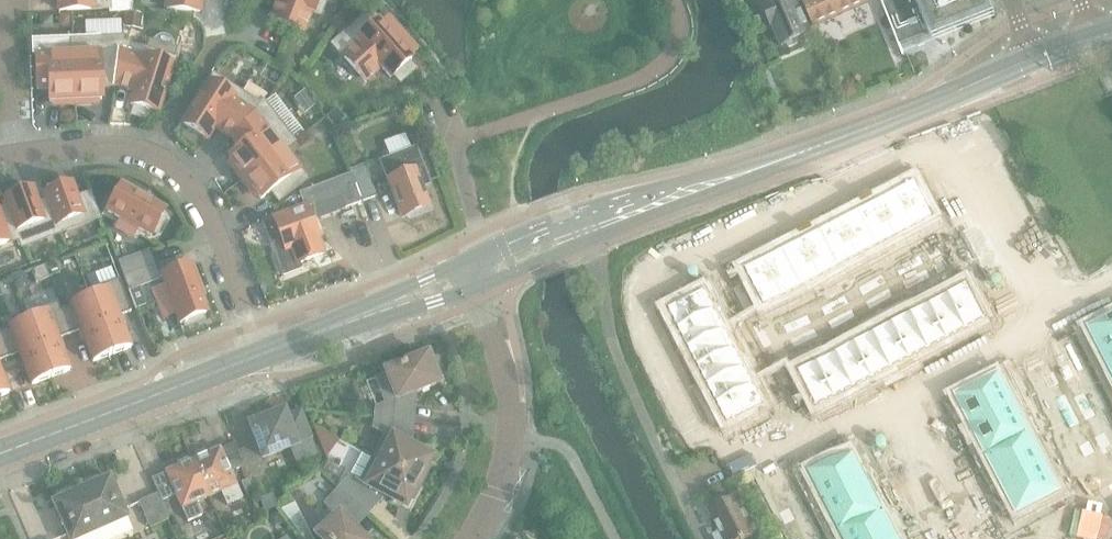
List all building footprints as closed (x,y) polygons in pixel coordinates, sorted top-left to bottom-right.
[(60,11),(109,9),(109,12),(134,11),(133,0),(59,0),(60,11)] [(166,9),(200,13),(201,0),(167,0),(166,9)] [(326,0),(280,0),(272,20),(304,32),(311,12),(320,15),(326,0)] [(802,0),(784,0),(764,9),(772,28),(773,28),(782,48),(787,46),(790,48),(798,45),(798,41),(811,35),(811,34),(816,32),(802,0)] [(816,32),(817,32),(814,26),(837,17),(830,0),(802,0),(816,32)] [(837,17),(868,3),(866,0),(830,0),(837,17)] [(902,56),(904,55),(901,48),(932,36),(928,28),(931,27),(933,26),(936,34),(989,14),(983,0),(881,0),(902,56)] [(143,32),(145,16),(126,13),(124,28),(143,32)] [(402,49),(410,42),(388,18),(380,25),(370,13),(333,45),(366,83),(382,69),(391,79),(394,76),(400,83),(415,70),(408,63),(412,60),(402,49)] [(71,26),(71,16),(61,16),(61,22),(65,26),(71,26)] [(116,86),(119,59),(122,43),(123,39),(122,39),(121,21),(85,23),(86,41),(72,41),(76,105),(90,105),(90,101),(102,100),(101,87),(111,86),(116,86)] [(158,114),(175,60),(172,59),(175,49),(175,45),(174,41),(171,37),(167,35),(163,35),(158,36),(154,39),(152,43),(149,52),(122,43),(119,59),(116,86),(135,92),(131,105),(135,107),(132,116),(150,122),(153,112),(158,114)] [(76,105),(72,41),(50,42),(50,55),(36,56),(37,90),(49,89),(50,103),(61,102),(61,106),(76,105)] [(231,139),(260,106),(263,103),(268,96),(249,83),(242,95),(214,77),(183,125),(207,140),(214,128),(231,139)] [(850,87),(843,89),(848,102),(859,97),(856,90),(850,87)] [(294,143),(292,140),(263,103),(260,106),(231,139),(240,151),(229,159),(237,168),(233,170),(242,181),(294,143)] [(345,119),(337,110),(327,119),(335,128),(345,119)] [(306,180),(283,151),(294,143),(242,181),(251,193),(254,191),(261,200),(272,192),(279,201),(306,180)] [(428,185),(415,148),(381,161),(402,218),(406,217),(409,220),(417,216),(418,212),(430,208),(422,187),(428,185)] [(377,198),(365,165),(350,170),(362,203),(377,198)] [(351,175),(334,181),(341,199),(345,209),(361,203),(351,175)] [(60,233),(98,219),(90,195),(77,199),(71,184),(45,194),(48,202),(60,233)] [(165,212),(139,197),(140,194),(123,184),(108,212),(151,237),(153,233),(157,235),(166,218),(163,216),(165,212)] [(904,190),(896,194),(918,236),(938,225),(916,184),(904,190)] [(60,233),(48,202),(37,206),(32,190),(5,200),(8,208),(20,240),(23,247),(60,233)] [(885,199),(877,204),(899,245),(918,236),(896,194),(885,199)] [(869,208),(859,213),(880,255),(899,245),(877,204),(869,208)] [(324,254),(305,206),(273,218),(276,225),(266,229),(284,276),(301,269),(299,264),(324,254)] [(20,240),(8,208),(0,211),(0,247),(20,240)] [(848,219),(840,223),(859,260),(876,251),(879,256),(880,255),(859,213),(848,219)] [(832,227),(821,233),(843,274),(841,269),(859,260),(840,223),(832,227)] [(811,238),(802,242),(824,284),(843,274),(821,233),(811,238)] [(794,247),(784,252),(803,289),(820,280),(823,285),(824,284),(802,242),(794,247)] [(939,246),(927,252),(931,260),(943,254),(939,246)] [(773,257),(765,262),(784,299),(792,295),(803,289),(784,252),(773,257)] [(153,266),(148,254),(121,264),(125,276),(153,266)] [(920,256),(908,262),(912,270),(924,264),(920,256)] [(946,260),(934,266),(938,274),(950,268),(946,260)] [(60,274),(56,262),(44,266),(49,278),(60,274)] [(757,266),(745,272),(764,309),(784,299),(765,262),(757,266)] [(908,262),(896,268),(900,276),(912,270),(908,262)] [(49,278),(44,266),(32,271),(36,284),(49,279),(49,278)] [(130,290),(158,280),(153,266),(125,276),(130,290)] [(206,315),(196,286),(199,285),(193,266),(163,278),(180,324),(184,323),(185,327),(204,320),(202,316),(206,315)] [(927,270),(915,276),(919,283),(931,277),(927,270)] [(882,275),(871,281),(875,289),(886,283),(882,275)] [(915,276),(903,282),(907,289),(919,283),(915,276)] [(119,317),(131,312),(119,279),(88,291),(112,356),(131,349),(119,317)] [(871,281),(859,287),(863,295),(875,289),(871,281)] [(741,284),(733,288),(739,300),(747,296),(741,284)] [(968,285),(949,295),(968,332),(976,328),(987,322),(968,285)] [(889,289),(878,295),(882,303),(893,297),(889,289)] [(710,290),(668,312),(674,323),(678,331),(720,310),(710,290)] [(88,291),(87,291),(90,299),(61,310),(58,302),(57,302),(69,335),(81,331),(93,363),(112,356),(88,291)] [(845,295),(833,301),(837,308),(849,302),(845,295)] [(878,295),(866,301),(870,309),(882,303),(878,295)] [(949,295),(930,305),(949,342),(957,338),(967,333),(968,332),(949,295)] [(747,296),(739,300),(745,312),(753,307),(747,296)] [(833,301),(821,307),(825,314),(837,308),(833,301)] [(58,339),(69,335),(57,302),(27,314),(51,379),(70,372),(58,339)] [(909,309),(909,310),(930,352),(941,346),(949,342),(930,305),(912,314),(909,309)] [(852,308),(840,314),(844,322),(856,316),(852,308)] [(720,310),(678,331),(683,339),(688,350),(730,329),(729,327),(725,330),(716,313),(721,311),(720,310)] [(909,310),(890,319),(912,361),(920,357),(930,352),(909,310)] [(26,314),(29,321),(0,332),(0,335),(8,358),(20,353),(32,386),(51,379),(27,314),(26,314)] [(807,314),(796,320),(800,328),(811,322),(807,314)] [(840,314),(828,320),(832,328),(844,322),(840,314)] [(890,319),(871,329),(893,371),(903,366),(912,361),(890,319)] [(1085,333),(1100,363),(1111,356),(1111,319),(1085,333)] [(796,320),(784,326),(788,334),(800,328),(796,320)] [(761,322),(753,326),(759,337),(767,333),(761,322)] [(814,328),(803,334),(807,341),(818,335),(814,328)] [(730,329),(688,350),(694,361),(698,369),(740,347),(730,329)] [(872,334),(855,343),(874,381),(882,377),(893,371),(871,329),(870,329),(872,334)] [(767,333),(759,337),(765,349),(773,345),(767,333)] [(803,334),(791,340),(795,347),(807,341),(803,334)] [(8,358),(0,335),(0,361),(8,358)] [(855,343),(836,353),(855,391),(866,385),(874,381),(855,343)] [(740,347),(698,369),(702,377),(708,388),(749,366),(740,347)] [(436,385),(433,377),(438,374),(430,352),(407,360),(409,366),(375,379),(385,404),(375,408),(374,418),(404,420),(406,397),(436,385)] [(816,357),(815,357),(837,400),(845,396),(855,391),(836,353),(818,362),(816,357)] [(1100,363),(1111,386),(1111,356),(1100,363)] [(815,357),(795,368),(804,386),(817,410),(828,404),(837,400),(815,357)] [(780,359),(772,363),(778,375),(786,371),(780,359)] [(1069,364),(1059,369),(1065,380),(1075,375),(1069,364)] [(749,366),(708,388),(713,398),(717,406),(759,385),(749,366)] [(9,395),(0,371),(0,398),(9,395)] [(786,371),(778,375),(784,386),(792,382),(786,371)] [(1009,372),(958,398),(964,410),(960,412),(967,425),(968,424),(971,423),(973,428),(1024,402),(1009,372)] [(1053,372),(1044,377),(1050,388),(1060,383),(1053,372)] [(759,385),(717,406),(721,414),(727,426),(769,404),(759,385)] [(1084,392),(1074,397),(1080,409),(1090,404),(1084,392)] [(1068,400),(1058,405),(1065,417),(1074,412),(1068,400)] [(974,434),(972,435),(979,448),(983,446),(987,455),(986,455),(987,457),(1039,430),(1024,402),(973,428),(976,433),(974,434)] [(1090,404),(1080,409),(1086,421),(1096,416),(1090,404)] [(311,438),(302,413),(301,410),(285,416),(284,413),(272,417),(270,413),(256,418),(255,424),(251,425),(263,458),(291,448),(296,462),(317,455),(310,438),(311,438)] [(1074,412),(1065,417),(1071,429),(1080,424),(1074,412)] [(426,467),(431,458),(402,443),(404,420),(374,418),(373,429),(384,435),(372,458),(421,484),(429,468),(426,467)] [(1039,430),(987,457),(988,459),(989,458),(993,466),(989,469),(996,482),(998,481),(1000,480),(1003,485),(1050,461),(1036,433),(1040,431),(1039,430)] [(1105,432),(1095,437),(1101,449),(1111,444),(1105,432)] [(1089,440),(1079,445),(1085,457),(1095,452),(1089,440)] [(236,485),(230,474),(243,468),(235,446),(221,452),(219,449),(208,455),(204,452),(195,456),(195,460),(193,461),(208,497),(221,492),(227,506),(242,499),(236,485)] [(413,500),(421,484),(372,458),(363,453),(350,476),(338,488),(361,508),(369,516),(386,496),(405,506),(409,498),(413,500)] [(852,453),(805,477),(820,507),(867,483),(865,478),(867,477),(869,476),(862,462),(858,464),(852,453)] [(208,497),(193,461),(190,462),(187,460),(178,464),(178,468),(152,479),(162,502),(176,496),(188,522),(202,516),(196,503),(208,497)] [(1003,491),(1001,492),(1006,501),(1010,499),(1018,514),(1065,490),(1050,461),(1003,485),(1005,490),(1003,491)] [(127,519),(109,479),(103,481),(98,478),(88,482),(88,488),(81,491),(99,531),(127,519)] [(254,496),(248,481),(242,484),(248,499),(254,496)] [(867,483),(820,507),(835,535),(883,511),(882,509),(881,509),(877,501),(880,499),(874,486),(872,486),(870,488),(867,483)] [(361,508),(338,488),(323,505),(329,510),(310,529),(319,538),(358,538),(345,526),(361,508)] [(81,491),(75,494),(70,490),(60,494),(60,501),(53,503),(69,538),(82,538),(99,531),(81,491)] [(168,521),(166,516),(157,495),(139,503),(150,528),(168,521)] [(277,507),(273,495),(261,499),(266,512),(277,507)] [(755,537),(756,536),(737,500),(734,501),(733,498),(720,504),(722,507),(711,513),(722,535),(716,538),(717,538),(755,538),(755,537)] [(790,508),(780,513),(786,525),(796,520),(790,508)] [(835,535),(836,536),(841,533),(844,538),(896,538),(894,535),(896,533),(898,533),(891,519),(887,521),(883,513),(884,512),(883,511),(835,535)] [(267,518),(273,529),(284,523),(278,512),(267,518)]
